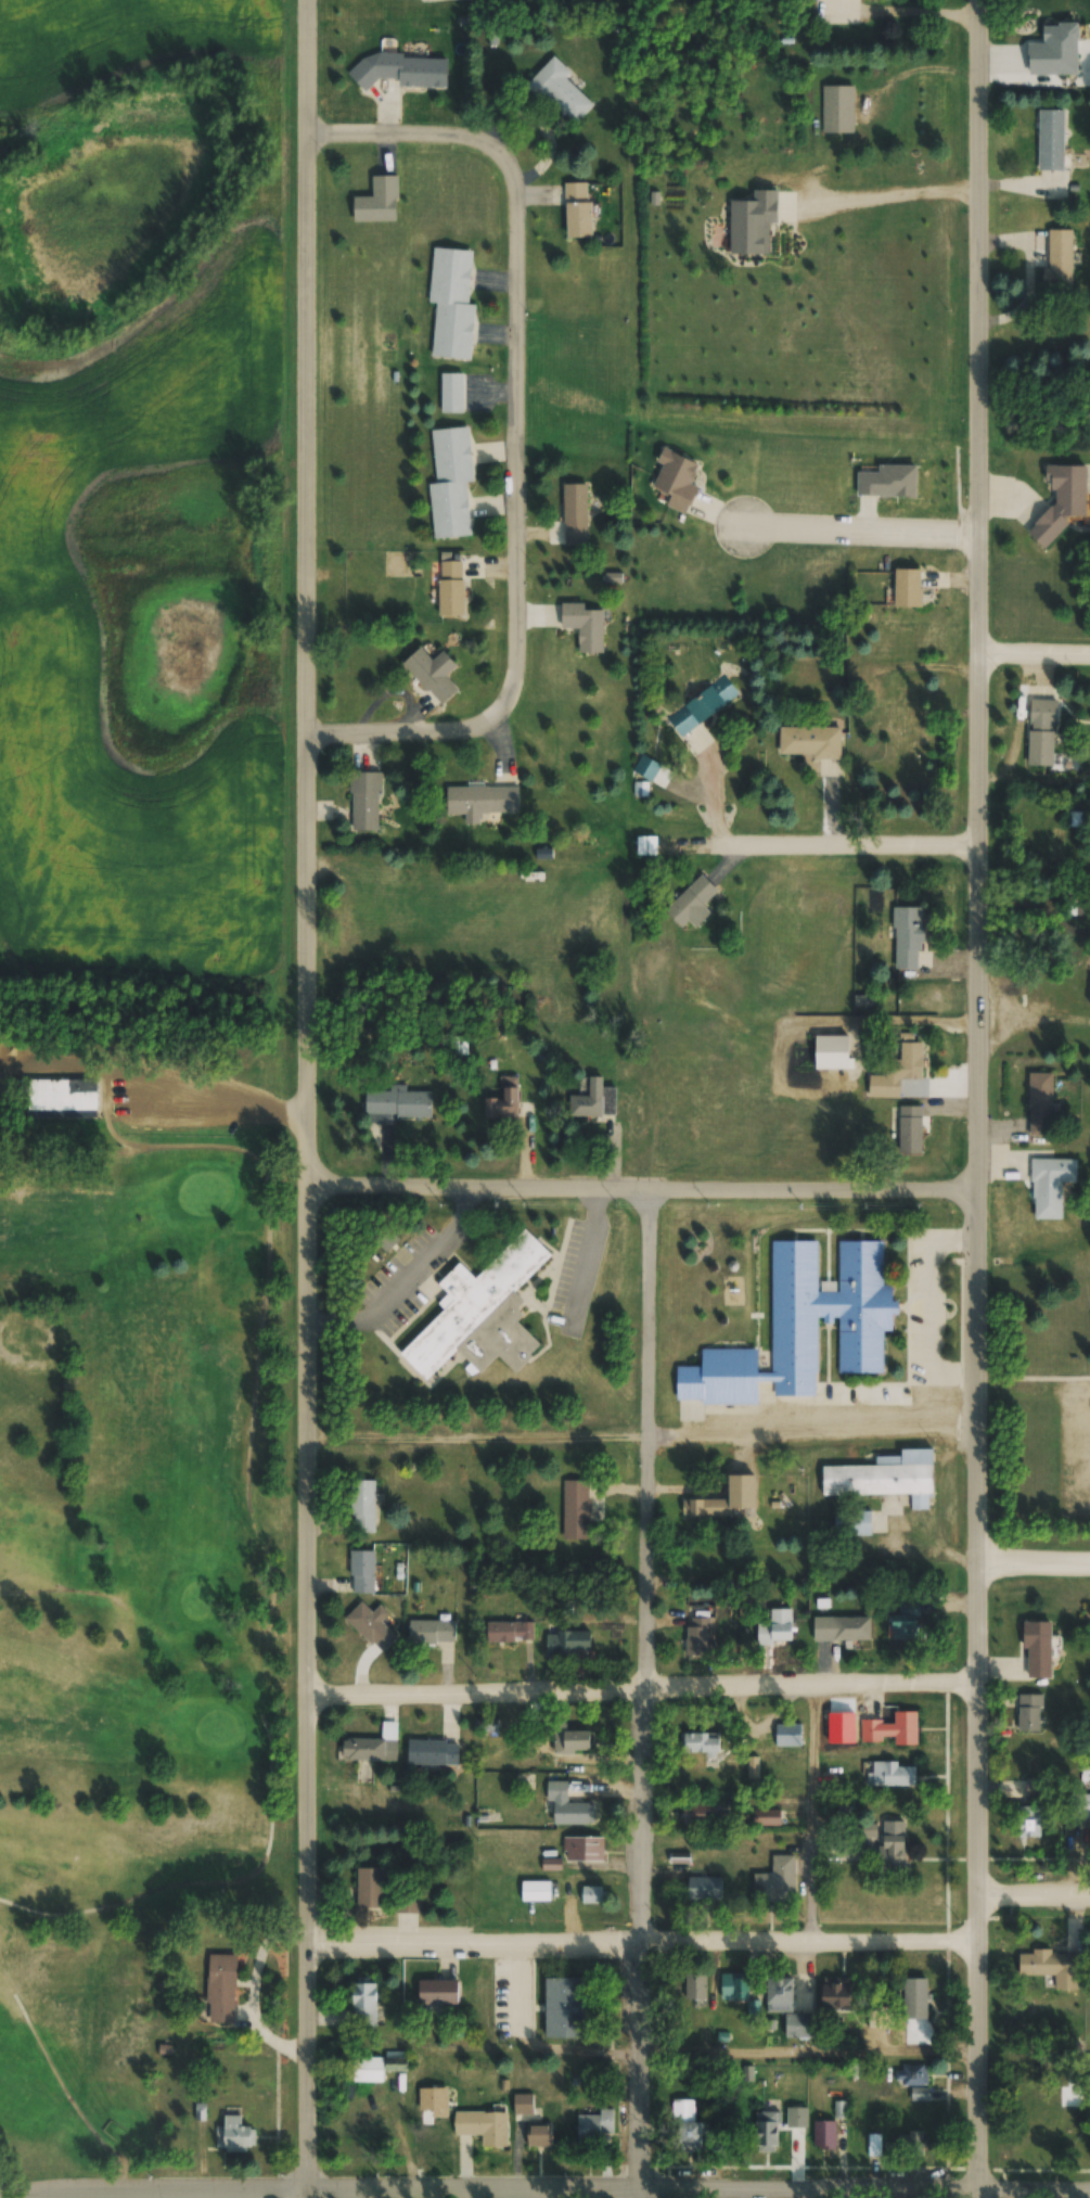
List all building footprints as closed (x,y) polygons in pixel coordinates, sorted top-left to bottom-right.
[(813,24),(858,24),(858,0),(813,0),(813,24)] [(447,88),(448,59),(403,58),(351,57),(350,81),(399,82),(399,87),(447,88)] [(574,76),(554,57),(527,86),(572,128),(594,105),(569,82),(574,76)] [(1039,110),(1039,172),(1065,172),(1065,110),(1039,110)] [(353,222),(398,222),(398,176),(372,176),(373,197),(353,197),(353,222)] [(565,183),(566,239),(593,238),(592,203),(588,203),(587,183),(565,183)] [(730,254),(769,254),(769,222),(779,222),(779,191),(754,191),(754,201),(730,201),(730,254)] [(1048,268),(1043,268),(1043,288),(1073,288),(1073,230),(1048,230),(1048,268)] [(476,305),(468,304),(473,251),(433,248),(428,303),(436,304),(430,358),(471,362),(476,305)] [(473,483),(470,427),(432,429),(435,483),(429,484),(432,539),(471,537),(468,483),(473,483)] [(699,465),(662,447),(655,462),(663,465),(652,488),(669,497),(665,505),(686,515),(698,488),(690,484),(699,465)] [(857,497),(917,498),(918,466),(879,465),(878,473),(857,473),(857,497)] [(1088,467),(1047,466),(1047,484),(1056,493),(1056,501),(1027,534),(1045,550),(1067,526),(1067,517),(1087,517),(1088,467)] [(564,546),(587,546),(587,484),(564,484),(564,546)] [(440,561),(440,616),(464,616),(464,561),(440,561)] [(894,570),(894,608),(923,608),(923,570),(894,570)] [(604,610),(584,610),(584,603),(561,603),(561,628),(580,628),(580,652),(604,652),(604,610)] [(442,706),(459,690),(446,676),(457,666),(443,651),(432,661),(420,648),(403,663),(442,706)] [(714,741),(701,723),(739,695),(725,675),(665,719),(692,757),(714,741)] [(1056,699),(1030,698),(1028,766),(1054,766),(1056,699)] [(841,757),(841,727),(779,727),(779,757),(841,757)] [(651,783),(661,765),(641,754),(631,772),(651,783)] [(352,772),(352,832),(380,832),(380,772),(352,772)] [(519,813),(519,786),(445,786),(445,815),(466,815),(466,825),(478,825),(478,813),(519,813)] [(657,856),(657,836),(636,836),(636,856),(657,856)] [(719,891),(702,874),(664,911),(681,928),(719,891)] [(921,907),(894,907),(894,968),(921,969),(921,907)] [(922,1079),(922,1042),(899,1042),(899,1077),(882,1077),(882,1094),(898,1094),(899,1079),(922,1079)] [(1029,1073),(1029,1137),(1052,1137),(1052,1073),(1029,1073)] [(30,1076),(93,1077),(94,1114),(27,1112),(30,1076)] [(485,1099),(485,1119),(518,1119),(518,1077),(502,1077),(502,1099),(485,1099)] [(617,1088),(602,1088),(602,1077),(589,1077),(589,1096),(570,1096),(570,1117),(617,1117),(617,1088)] [(432,1116),(432,1092),(405,1092),(405,1085),(390,1085),(390,1092),(365,1092),(365,1116),(432,1116)] [(923,1107),(899,1107),(899,1154),(923,1154),(923,1107)] [(1076,1183),(1076,1159),(1031,1159),(1031,1220),(1062,1220),(1062,1183),(1076,1183)] [(400,1355),(427,1381),(456,1351),(480,1374),(498,1356),(515,1373),(542,1345),(517,1321),(524,1315),(518,1309),(525,1302),(516,1292),(551,1256),(524,1228),(475,1278),(459,1263),(437,1285),(447,1294),(438,1304),(444,1310),(400,1355)] [(398,1242),(390,1230),(377,1238),(384,1250),(398,1242)] [(816,1397),(817,1319),(824,1321),(839,1322),(838,1374),(883,1374),(883,1331),(892,1332),(893,1287),(883,1283),(883,1241),(839,1240),(838,1281),(817,1281),(818,1241),(772,1240),(770,1373),(758,1373),(758,1350),(702,1349),(702,1367),(677,1367),(676,1399),(680,1401),(697,1401),(707,1404),(758,1405),(758,1383),(769,1383),(774,1385),(774,1397),(816,1397)] [(822,1466),(822,1496),(934,1495),(933,1449),(901,1449),(901,1456),(876,1457),(876,1466),(822,1466)] [(682,1499),(682,1517),(731,1516),(731,1509),(756,1509),(756,1475),(728,1475),(728,1499),(682,1499)] [(375,1534),(375,1480),(351,1480),(351,1534),(375,1534)] [(563,1540),(589,1540),(589,1520),(601,1520),(601,1481),(563,1481),(563,1540)] [(835,1510),(835,1536),(871,1536),(871,1510),(835,1510)] [(710,1549),(684,1549),(684,1575),(710,1575),(710,1549)] [(375,1551),(350,1551),(350,1594),(375,1594),(375,1551)] [(380,1654),(397,1637),(381,1622),(389,1614),(380,1605),(372,1613),(361,1602),(345,1619),(380,1654)] [(770,1609),(770,1623),(757,1623),(757,1645),(792,1645),(792,1609),(770,1609)] [(916,1639),(916,1615),(890,1615),(890,1639),(916,1639)] [(813,1617),(813,1641),(870,1641),(870,1617),(813,1617)] [(709,1657),(709,1618),(686,1618),(686,1657),(709,1657)] [(455,1621),(409,1621),(409,1644),(455,1644),(455,1621)] [(486,1642),(533,1642),(533,1622),(486,1622),(486,1642)] [(1051,1622),(1025,1622),(1025,1679),(1051,1679),(1051,1622)] [(591,1632),(546,1632),(546,1654),(591,1654),(591,1632)] [(1042,1695),(1018,1695),(1018,1731),(1042,1731),(1042,1695)] [(895,1745),(917,1745),(917,1712),(894,1712),(894,1721),(861,1721),(861,1743),(882,1743),(882,1738),(895,1738),(895,1745)] [(398,1723),(382,1722),(382,1739),(343,1739),(343,1760),(397,1761),(398,1723)] [(802,1747),(802,1724),(776,1724),(776,1747),(802,1747)] [(563,1731),(563,1728),(555,1728),(555,1752),(593,1752),(593,1731),(563,1731)] [(680,1754),(720,1754),(720,1733),(680,1733),(680,1754)] [(459,1764),(459,1741),(408,1741),(408,1764),(459,1764)] [(757,1757),(748,1757),(748,1778),(757,1778),(757,1757)] [(863,1763),(863,1787),(916,1787),(916,1763),(863,1763)] [(1027,1800),(1053,1800),(1053,1778),(1027,1778),(1027,1800)] [(567,1782),(547,1782),(547,1826),(594,1826),(595,1803),(567,1803),(567,1782)] [(1077,1795),(1077,1819),(1087,1819),(1087,1842),(1089,1842),(1089,1795),(1077,1795)] [(718,1825),(718,1803),(683,1803),(683,1825),(718,1825)] [(1040,1837),(1041,1808),(1021,1808),(1021,1837),(1040,1837)] [(779,1810),(754,1810),(754,1826),(779,1826),(779,1810)] [(882,1836),(882,1871),(906,1871),(906,1836),(882,1836)] [(604,1837),(563,1837),(563,1861),(604,1861),(604,1837)] [(689,1864),(689,1854),(671,1854),(671,1864),(689,1864)] [(795,1856),(772,1856),(772,1875),(753,1875),(753,1903),(795,1903),(795,1856)] [(357,1869),(357,1911),(383,1911),(383,1869),(357,1869)] [(721,1878),(687,1878),(687,1904),(721,1904),(721,1878)] [(550,1882),(521,1882),(521,1903),(550,1903),(550,1882)] [(581,1905),(603,1905),(603,1887),(581,1887),(581,1905)] [(395,1892),(395,1914),(420,1914),(420,1892),(395,1892)] [(1078,1989),(1078,1952),(1019,1953),(1019,1978),(1052,1978),(1052,1989),(1078,1989)] [(206,1953),(233,1953),(231,2019),(205,2017),(206,1953)] [(706,1972),(684,1972),(684,2003),(706,2003),(706,1972)] [(748,2000),(748,1974),(722,1974),(722,2000),(748,2000)] [(850,1977),(823,1977),(823,2010),(850,2010),(850,1977)] [(590,1978),(545,1978),(545,2038),(590,2038),(590,1978)] [(767,2005),(794,2005),(794,1978),(767,1978),(767,2005)] [(903,2020),(928,2020),(928,1978),(903,1978),(903,2020)] [(459,1981),(419,1981),(419,2005),(459,2005),(459,1981)] [(353,2025),(376,2025),(376,1984),(353,1984),(353,2025)] [(813,2014),(785,2014),(785,2039),(813,2039),(813,2014)] [(156,2042),(168,2042),(167,2053),(156,2052),(156,2042)] [(407,2052),(385,2052),(385,2057),(353,2057),(353,2083),(383,2084),(383,2072),(407,2072),(407,2052)] [(927,2101),(929,2065),(905,2064),(903,2100),(927,2101)] [(532,2094),(514,2094),(514,2114),(532,2114),(532,2094)] [(702,2123),(694,2123),(694,2100),(674,2100),(673,2152),(701,2153),(702,2123)] [(786,2129),(807,2129),(807,2108),(786,2108),(786,2129)] [(613,2109),(599,2109),(599,2114),(578,2114),(578,2146),(613,2146),(613,2109)] [(216,2111),(216,2147),(247,2148),(246,2113),(216,2111)] [(455,2136),(482,2136),(482,2148),(508,2148),(508,2112),(455,2112),(455,2136)] [(756,2146),(780,2146),(780,2112),(756,2112),(756,2146)] [(447,2152),(447,2118),(415,2118),(415,2152),(447,2152)] [(353,2150),(373,2150),(373,2120),(353,2120),(353,2150)] [(814,2150),(835,2150),(835,2121),(814,2121),(814,2150)] [(552,2147),(552,2124),(527,2124),(527,2147),(552,2147)] [(897,2132),(897,2156),(924,2156),(924,2132),(897,2132)]
